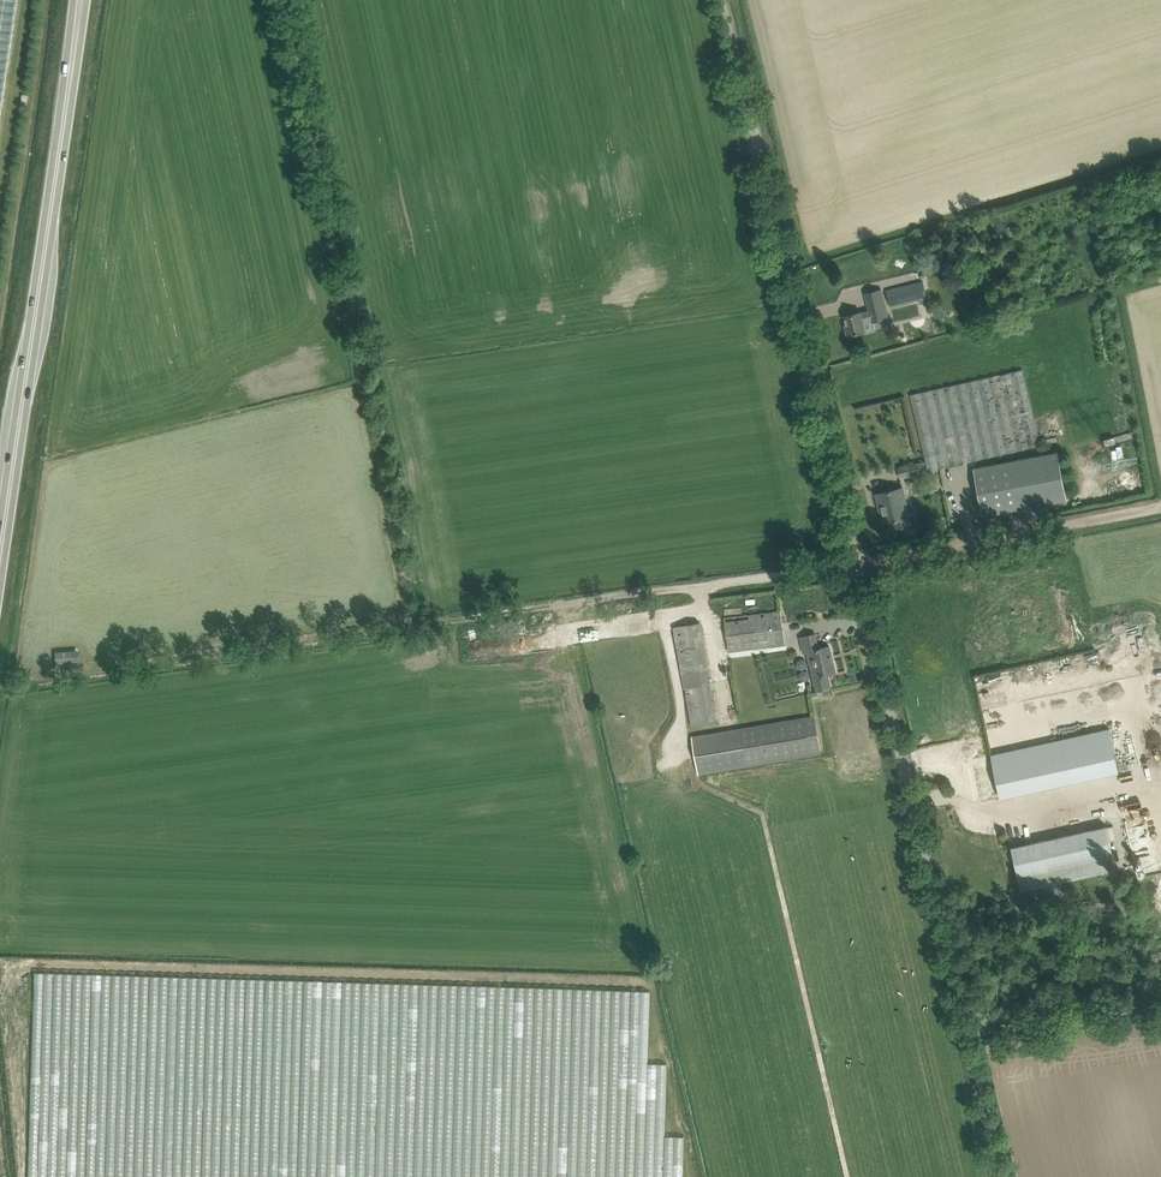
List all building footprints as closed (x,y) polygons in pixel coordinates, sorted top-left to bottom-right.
[(17,0),(0,0),(0,116),(17,0)] [(942,290),(947,279),(938,275),(933,286),(942,290)] [(903,286),(887,290),(890,305),(907,301),(903,286)] [(870,310),(845,316),(847,325),(846,325),(848,335),(864,331),(865,333),(876,330),(873,321),(889,317),(881,289),(866,293),(870,310)] [(1025,370),(912,390),(926,467),(1039,447),(1025,370)] [(1058,451),(974,467),(984,515),(1067,499),(1058,451)] [(900,478),(921,473),(919,463),(898,467),(900,478)] [(903,488),(876,494),(880,509),(882,509),(886,523),(893,521),(895,529),(911,525),(909,514),(901,516),(898,503),(906,501),(903,488)] [(780,611),(769,613),(725,619),(730,653),(785,645),(780,611)] [(700,622),(675,627),(685,686),(689,704),(714,700),(710,682),(700,622)] [(816,634),(800,638),(802,649),(803,653),(807,652),(809,659),(814,658),(818,675),(813,676),(816,686),(818,686),(830,683),(828,674),(836,672),(830,646),(819,649),(816,634)] [(78,649),(56,651),(57,662),(79,660),(78,649)] [(698,771),(745,764),(821,751),(815,715),(692,736),(698,771)] [(1063,738),(991,754),(1000,793),(1001,798),(1072,782),(1119,771),(1110,728),(1063,738)] [(1107,826),(1012,847),(1021,890),(1116,869),(1107,826)] [(1107,926),(1098,928),(1102,943),(1111,941),(1107,926)] [(650,990),(576,987),(576,994),(586,994),(580,998),(588,998),(599,1018),(605,1019),(611,1015),(608,1094),(619,1089),(638,1123),(636,1176),(683,1176),(684,1135),(665,1135),(667,1062),(648,1062),(650,990)]
